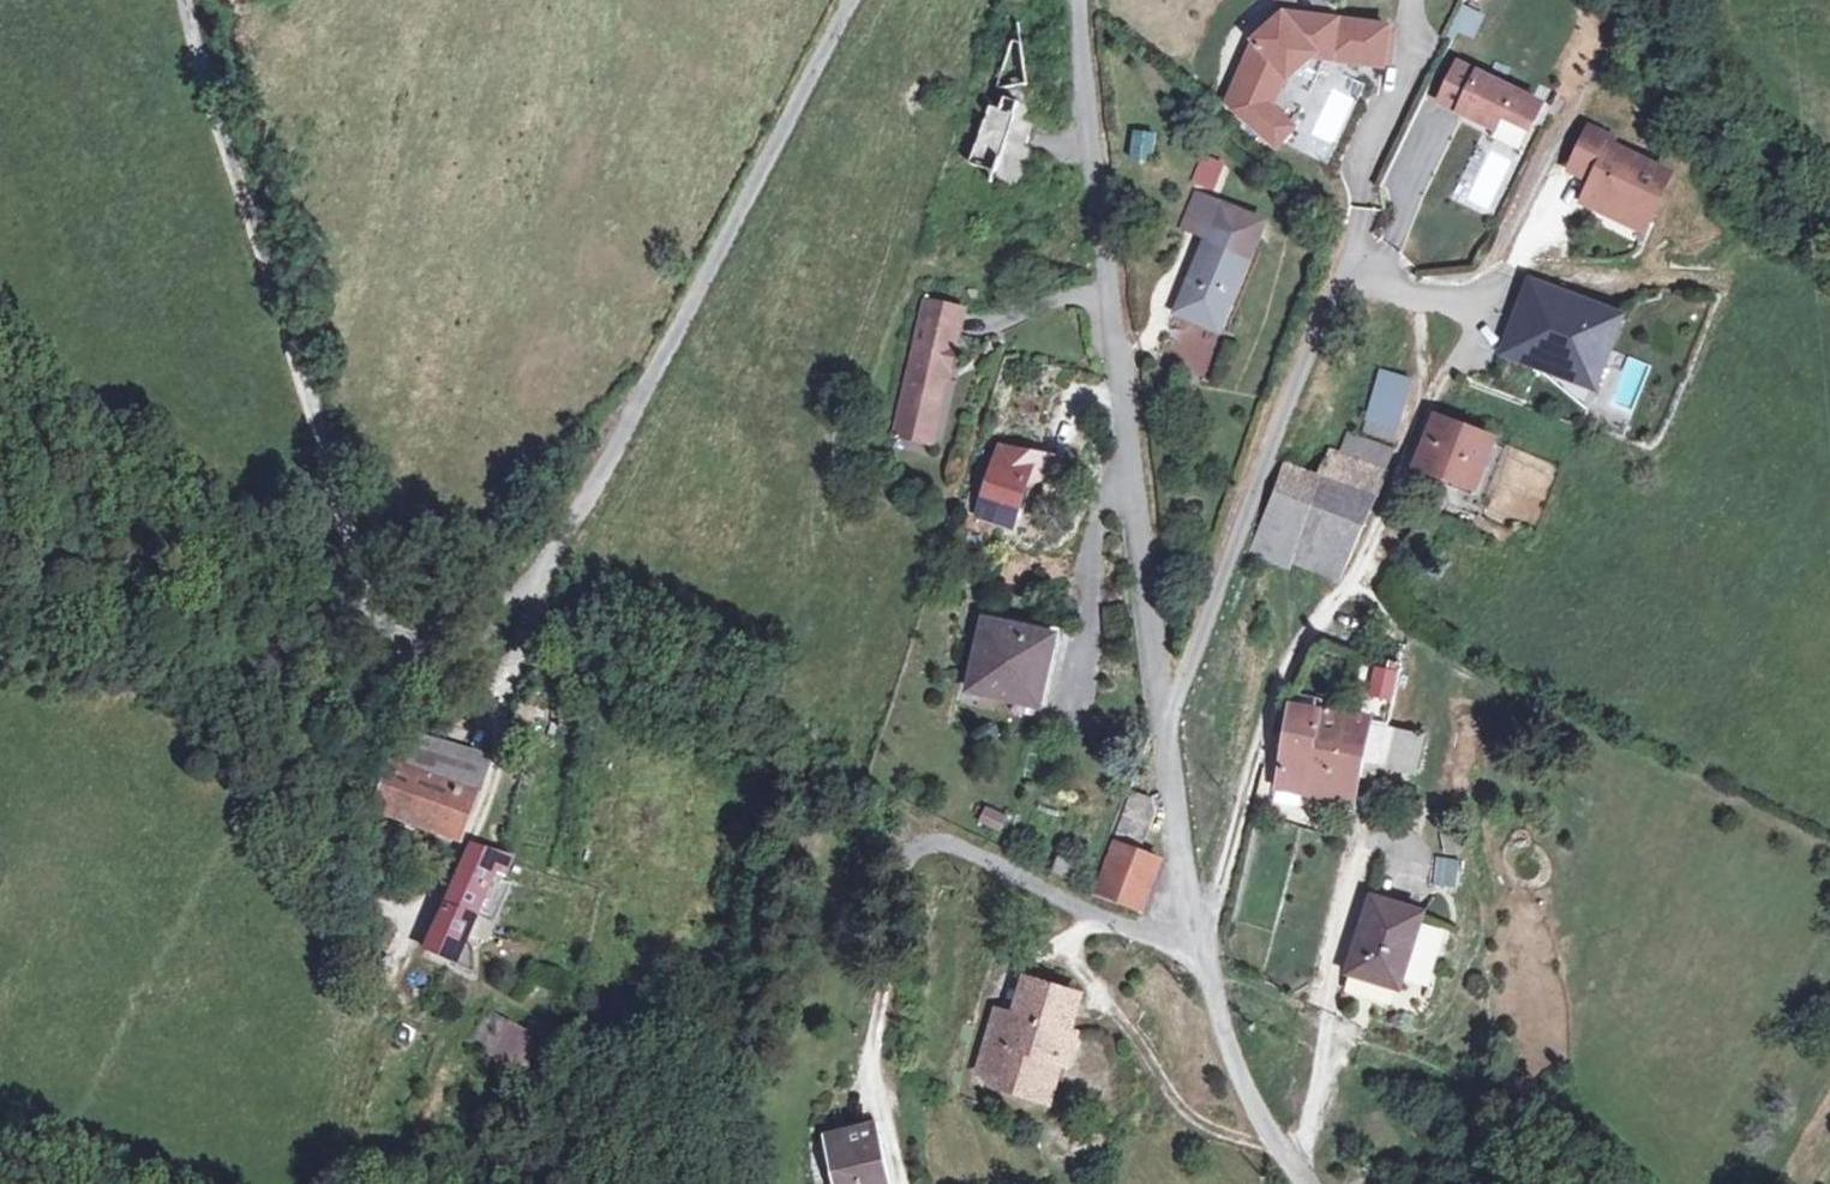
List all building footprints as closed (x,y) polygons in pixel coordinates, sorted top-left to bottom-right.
[(1477,37),(1482,11),(1457,6),(1452,33),(1477,37)] [(1387,36),(1287,22),(1257,46),(1240,85),(1244,87),(1228,106),(1278,150),(1293,132),(1270,99),(1281,74),(1292,77),(1302,72),(1308,66),(1310,59),(1308,52),(1331,54),(1330,65),(1383,73),(1387,36)] [(1021,26),(1015,46),(1025,47),(1021,26)] [(1025,47),(1015,46),(1000,89),(1031,86),(1025,47)] [(1531,134),(1543,109),(1541,108),(1532,104),(1458,69),(1440,107),(1497,134),(1503,121),(1531,134)] [(1541,108),(1548,93),(1539,89),(1532,104),(1541,108)] [(997,97),(992,110),(1003,114),(1008,101),(997,97)] [(992,110),(974,167),(996,173),(993,184),(1021,192),(1024,181),(1027,181),(1035,154),(1026,152),(1036,122),(1029,120),(1032,109),(1008,101),(1003,114),(992,110)] [(1159,135),(1136,133),(1133,160),(1155,164),(1159,135)] [(1614,150),(1589,138),(1572,177),(1595,187),(1584,211),(1608,222),(1612,212),(1650,230),(1672,183),(1611,155),(1614,150)] [(1220,188),(1222,160),(1197,158),(1195,186),(1220,188)] [(996,173),(974,167),(971,177),(993,184),(996,173)] [(1224,206),(1208,246),(1216,249),(1233,210),(1224,206)] [(1216,249),(1208,246),(1180,314),(1222,331),(1266,223),(1233,210),(1216,249)] [(1608,222),(1646,240),(1650,230),(1612,212),(1608,222)] [(1554,334),(1568,298),(1535,285),(1521,322),(1554,334)] [(1596,382),(1620,318),(1568,298),(1554,334),(1521,322),(1508,356),(1542,369),(1544,362),(1596,382)] [(953,336),(963,338),(969,310),(929,302),(899,424),(940,433),(952,380),(942,378),(953,336)] [(1209,376),(1216,333),(1170,325),(1162,369),(1209,376)] [(952,380),(963,338),(953,336),(942,378),(952,380)] [(1365,431),(1397,441),(1415,381),(1382,372),(1365,431)] [(1419,468),(1478,491),(1497,442),(1439,418),(1419,468)] [(937,447),(940,433),(899,424),(896,437),(937,447)] [(1350,432),(1341,456),(1387,474),(1397,451),(1350,432)] [(1012,528),(1027,482),(1034,481),(1042,473),(1048,460),(1028,454),(1023,458),(1000,451),(978,517),(1012,528)] [(1287,466),(1276,494),(1365,528),(1387,474),(1341,456),(1332,452),(1323,479),(1287,466)] [(1301,538),(1293,562),(1339,581),(1352,559),(1365,528),(1276,494),(1265,524),(1301,538)] [(1414,515),(1420,518),(1424,520),(1428,512),(1418,506),(1414,515)] [(1301,538),(1265,524),(1253,555),(1290,570),(1293,562),(1301,538)] [(1056,637),(986,622),(971,691),(1041,707),(1056,637)] [(1356,659),(1345,719),(1375,725),(1390,728),(1403,665),(1356,659)] [(531,694),(529,709),(540,711),(546,712),(548,698),(531,694)] [(1286,749),(1366,765),(1375,725),(1292,709),(1286,749)] [(1375,725),(1366,765),(1382,768),(1390,728),(1375,725)] [(1390,728),(1382,768),(1415,775),(1423,734),(1390,728)] [(488,761),(407,735),(376,808),(459,841),(488,761)] [(1356,806),(1366,765),(1286,749),(1279,791),(1306,796),(1356,806)] [(1303,812),(1306,796),(1279,791),(1277,806),(1303,812)] [(1120,844),(1142,853),(1158,812),(1156,801),(1136,793),(1117,842),(1120,844)] [(983,806),(976,824),(1000,833),(1007,816),(983,806)] [(1456,819),(1440,822),(1447,855),(1462,853),(1456,819)] [(1142,853),(1120,844),(1101,895),(1145,914),(1164,862),(1142,853)] [(479,918),(496,925),(511,889),(502,885),(511,864),(478,853),(468,860),(427,953),(473,976),(474,958),(463,951),(470,937),(479,918)] [(1453,889),(1458,860),(1435,856),(1430,885),(1453,889)] [(1081,871),(1062,862),(1056,874),(1076,883),(1081,871)] [(1423,914),(1374,899),(1351,973),(1400,989),(1423,914)] [(487,944),(496,925),(479,918),(470,937),(487,944)] [(1017,1032),(994,1026),(978,1078),(1001,1085),(999,1091),(1040,1103),(1051,1065),(1070,1071),(1079,1040),(1067,1037),(1078,1000),(1030,985),(1022,1015),(1017,1032)] [(999,1009),(994,1026),(1017,1032),(1022,1015),(999,1009)] [(471,1045),(496,1058),(513,1026),(489,1012),(471,1045)] [(513,1026),(496,1058),(518,1071),(536,1039),(513,1026)] [(1059,1108),(1070,1071),(1051,1065),(1040,1103),(1059,1108)] [(958,1102),(970,1105),(974,1089),(959,1084),(955,1096),(958,1102)] [(878,1130),(831,1141),(840,1183),(891,1183),(878,1130)] [(831,1141),(808,1146),(817,1183),(840,1183),(831,1141)]
